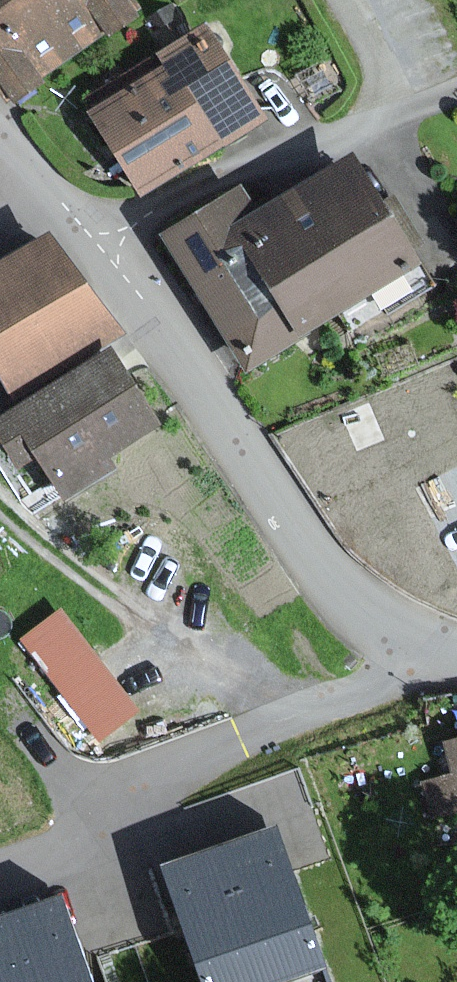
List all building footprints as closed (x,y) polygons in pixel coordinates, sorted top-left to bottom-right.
[(7,100),(136,18),(124,0),(0,0),(0,89),(7,100)] [(187,40),(85,106),(143,195),(262,117),(223,57),(205,69),(187,40)] [(262,221),(238,236),(304,339),(425,262),(359,159),(262,221)] [(304,339),(238,236),(262,221),(241,190),(162,240),(248,375),(304,339)] [(0,264),(0,373),(11,394),(130,332),(57,248),(47,237),(0,264)] [(166,432),(114,353),(1,428),(29,469),(42,460),(68,497),(166,432)] [(91,736),(139,704),(65,595),(17,627),(91,736)] [(440,743),(447,777),(420,782),(427,819),(456,813),(456,739),(440,743)] [(275,829),(255,836),(188,859),(165,867),(205,981),(278,981),(322,967),(275,829)] [(56,899),(34,906),(0,918),(0,981),(91,981),(63,897),(56,899)]
